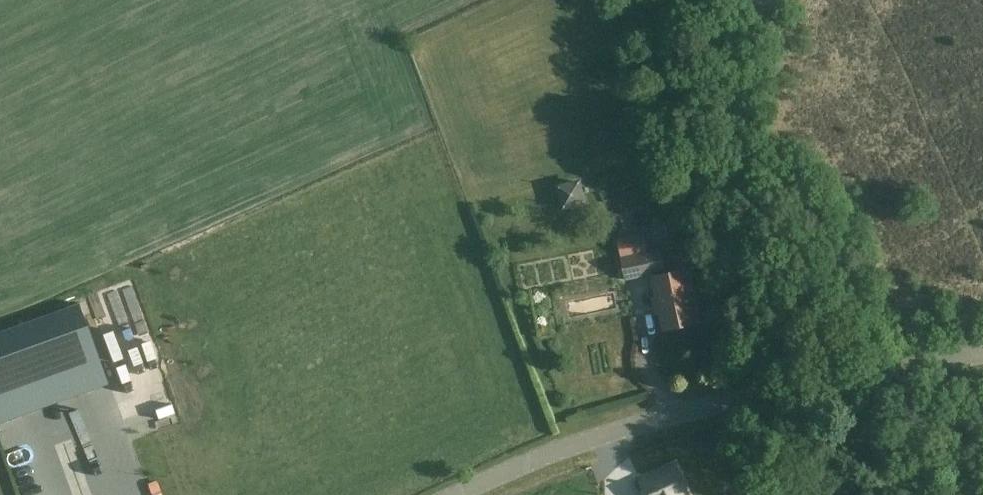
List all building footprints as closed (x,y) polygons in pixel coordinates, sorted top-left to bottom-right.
[(564,205),(585,200),(579,180),(559,185),(564,205)] [(612,241),(640,240),(640,226),(611,227),(612,241)] [(662,249),(640,254),(620,258),(625,281),(653,275),(667,272),(662,249)] [(667,272),(653,275),(658,299),(655,299),(656,306),(660,306),(665,329),(700,321),(689,271),(667,275),(667,272)] [(543,315),(550,349),(580,342),(572,309),(543,315)] [(84,324),(0,352),(0,440),(111,402),(84,324)] [(641,481),(648,494),(689,494),(676,465),(641,481)]
